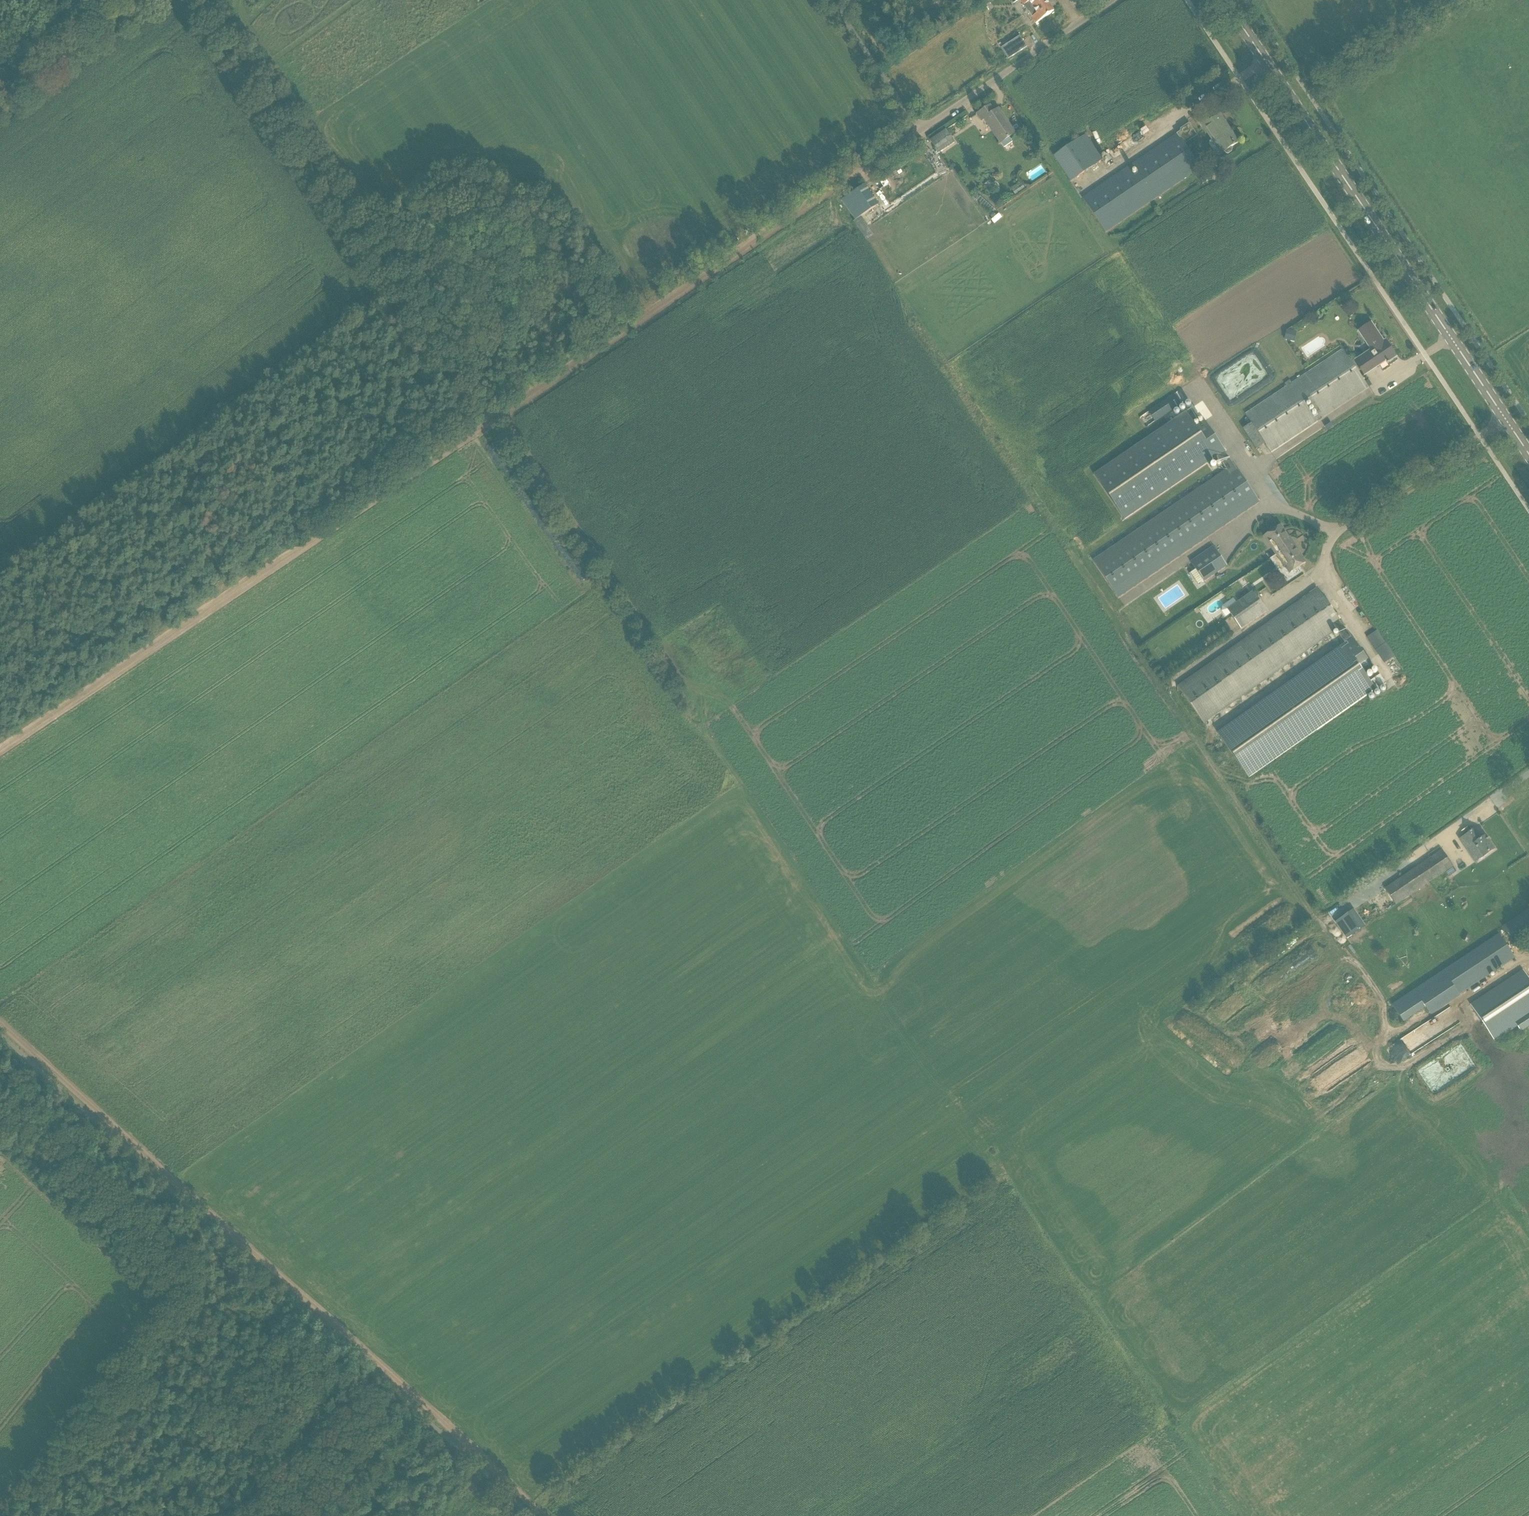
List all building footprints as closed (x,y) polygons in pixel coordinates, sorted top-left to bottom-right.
[(1027,11),(1044,0),(1019,0),(1027,11)] [(1027,11),(1035,24),(1053,11),(1046,0),(1044,0),(1027,11)] [(1021,36),(1002,48),(1010,59),(1028,47),(1028,46),(1024,41),(1021,36)] [(977,114),(981,121),(984,119),(1000,143),(1001,143),(1004,148),(1012,142),(1009,137),(1013,135),(1006,124),(1008,123),(998,109),(994,112),(990,105),(977,114)] [(1211,112),(1203,117),(1198,121),(1212,140),(1209,142),(1209,145),(1216,156),(1219,156),(1224,153),(1225,154),(1228,155),(1232,152),(1232,150),(1230,147),(1238,142),(1229,130),(1227,131),(1218,117),(1220,116),(1220,117),(1220,115),(1216,118),(1211,112)] [(1180,132),(1083,198),(1105,232),(1199,170),(1183,146),(1197,136),(1189,123),(1180,129),(1180,132)] [(930,141),(939,155),(955,144),(946,130),(930,141)] [(1079,139),(1053,156),(1059,164),(1069,180),(1071,182),(1103,161),(1102,160),(1101,158),(1085,134),(1079,139)] [(984,186),(989,194),(995,189),(990,182),(984,186)] [(1015,196),(1025,189),(1022,184),(1012,191),(1015,196)] [(843,199),(857,219),(878,205),(864,185),(843,199)] [(1268,229),(1270,238),(1277,236),(1275,227),(1268,229)] [(1355,361),(1359,367),(1364,375),(1385,361),(1387,364),(1388,363),(1388,362),(1396,357),(1385,341),(1381,344),(1377,339),(1380,337),(1371,323),(1358,332),(1370,351),(1355,361)] [(1284,340),(1294,342),(1296,332),(1287,330),(1284,340)] [(1245,414),(1251,423),(1243,429),(1256,449),(1265,443),(1270,452),(1368,387),(1343,350),(1245,414)] [(1248,353),(1207,374),(1220,399),(1260,378),(1248,353)] [(1190,409),(1093,475),(1124,520),(1217,457),(1226,470),(1233,465),(1203,422),(1195,427),(1188,416),(1193,413),(1190,409)] [(1142,410),(1131,418),(1138,426),(1148,418),(1142,410)] [(1233,465),(1226,470),(1093,560),(1118,598),(1259,502),(1233,465)] [(1280,526),(1263,537),(1275,555),(1290,544),(1288,540),(1289,539),(1280,526)] [(1290,544),(1275,555),(1288,574),(1305,562),(1296,549),(1295,550),(1290,544)] [(1191,562),(1204,582),(1227,567),(1213,547),(1191,562)] [(1231,579),(1220,587),(1225,595),(1236,587),(1231,579)] [(1218,587),(1211,593),(1218,600),(1225,594),(1218,587)] [(1317,589),(1177,686),(1203,723),(1336,631),(1343,626),(1317,589)] [(1266,611),(1253,591),(1226,610),(1241,629),(1266,611)] [(1298,677),(1218,733),(1249,777),(1385,682),(1380,674),(1370,681),(1365,674),(1373,669),(1352,639),(1345,629),(1343,626),(1336,631),(1345,644),(1298,677)] [(1387,655),(1375,662),(1384,676),(1395,669),(1387,655)] [(1474,829),(1466,834),(1482,858),(1495,849),(1486,836),(1481,839),(1474,829)] [(1385,888),(1396,905),(1444,872),(1448,877),(1456,872),(1442,851),(1385,888)] [(1504,929),(1512,942),(1528,931),(1528,909),(1502,927),(1504,929)] [(1354,910),(1335,922),(1346,939),(1365,927),(1354,910)] [(1498,934),(1392,1005),(1404,1023),(1427,1007),(1431,1014),(1434,1013),(1433,1011),(1460,993),(1460,994),(1514,958),(1498,934)] [(1280,950),(1294,941),(1289,935),(1276,944),(1280,950)] [(1514,976),(1472,1004),(1495,1040),(1517,1025),(1521,1031),(1528,1026),(1528,980),(1522,970),(1514,976)] [(1392,1062),(1429,1041),(1424,1032),(1429,1030),(1423,1020),(1420,1022),(1421,1024),(1383,1045),(1392,1062)]
